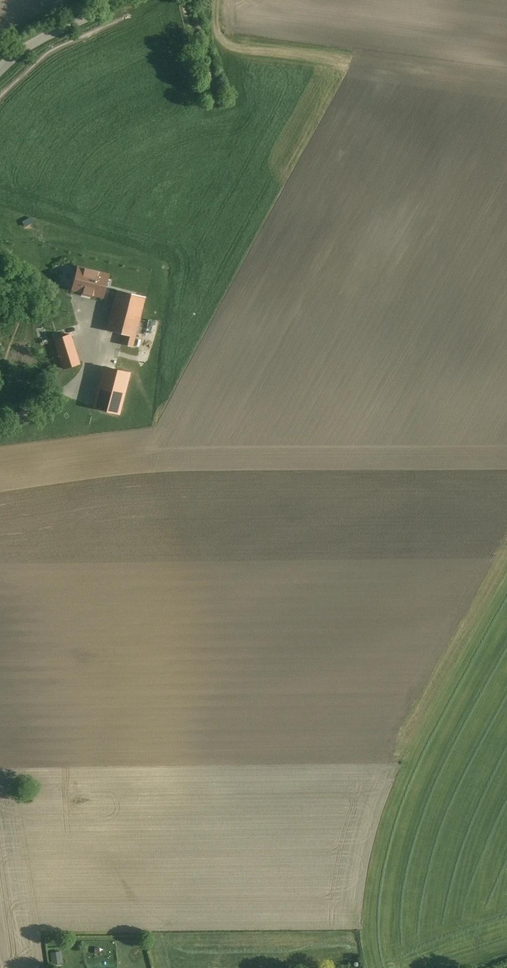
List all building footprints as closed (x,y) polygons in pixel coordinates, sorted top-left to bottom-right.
[(24,226),(33,222),(31,217),(22,221),(24,226)] [(70,272),(65,289),(99,299),(107,274),(78,266),(76,274),(70,272)] [(149,277),(119,269),(103,328),(122,333),(119,342),(131,346),(140,310),(144,311),(145,307),(141,306),(149,277)] [(69,332),(52,337),(62,367),(78,362),(69,332)] [(129,372),(103,366),(93,406),(118,412),(129,372)]
